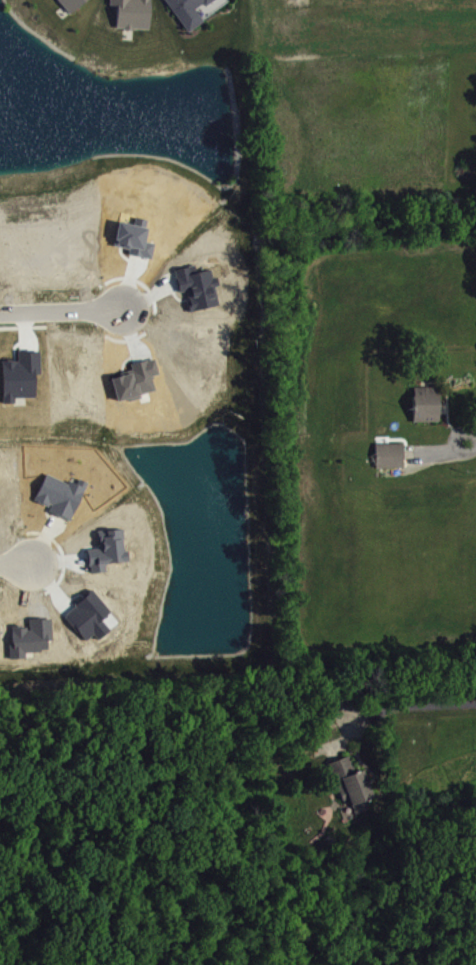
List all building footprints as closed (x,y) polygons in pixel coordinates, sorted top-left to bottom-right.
[(68,11),(59,0),(82,0),(68,11)] [(109,3),(116,3),(115,25),(124,26),(124,28),(132,29),(132,26),(148,27),(149,0),(109,0),(109,3)] [(187,29),(202,19),(193,7),(202,1),(204,4),(209,0),(166,0),(187,29)] [(413,386),(413,394),(411,394),(412,421),(437,420),(436,386),(413,386)] [(374,441),(375,466),(402,465),(402,451),(402,440),(374,441)] [(326,762),(337,790),(338,789),(342,798),(348,796),(354,812),(368,806),(365,798),(372,795),(361,768),(354,770),(348,754),(335,758),(326,762)]
